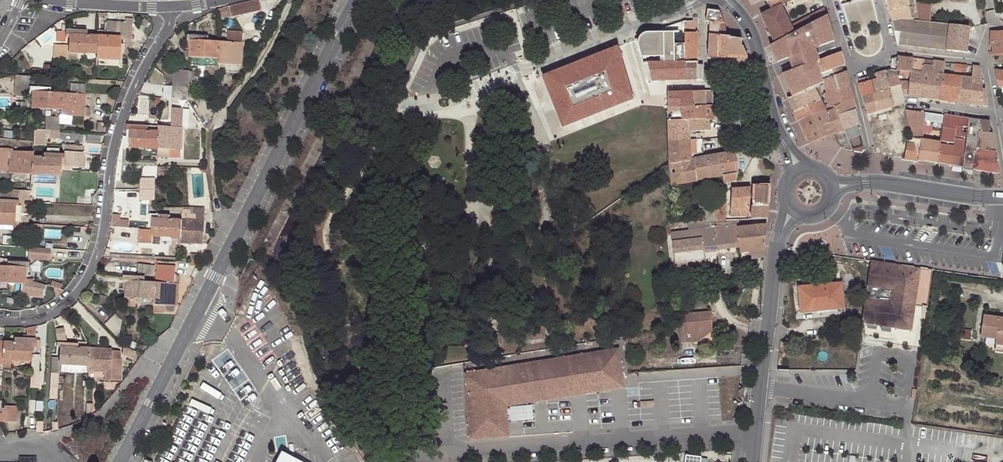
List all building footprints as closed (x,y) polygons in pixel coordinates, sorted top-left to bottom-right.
[(259,0),(228,7),(231,18),(261,11),(259,0)] [(773,10),(781,6),(794,0),(769,0),(773,10)] [(892,22),(904,19),(913,20),(908,0),(887,0),(892,22)] [(917,12),(931,13),(931,3),(916,2),(917,12)] [(774,43),(793,33),(790,26),(781,6),(773,10),(762,15),(774,43)] [(810,16),(813,23),(815,22),(823,18),(827,15),(824,8),(810,16)] [(720,25),(725,24),(719,11),(708,10),(706,22),(710,22),(709,36),(719,36),(720,25)] [(917,12),(919,20),(931,21),(931,13),(917,12)] [(835,25),(831,13),(827,15),(823,18),(815,22),(823,40),(824,44),(839,39),(838,36),(837,33),(835,25)] [(810,16),(790,26),(793,33),(795,33),(813,23),(810,16)] [(685,63),(697,63),(698,39),(698,19),(694,18),(693,22),(684,21),(684,34),(685,46),(685,63)] [(904,19),(892,22),(897,45),(913,47),(931,49),(945,51),(946,50),(966,52),(969,27),(961,26),(950,24),(936,23),(919,21),(913,20),(904,19)] [(107,21),(106,36),(120,37),(125,38),(125,22),(107,21)] [(774,43),(766,47),(767,50),(769,55),(774,66),(795,56),(795,55),(812,48),(810,45),(823,40),(815,22),(813,23),(795,33),(793,33),(774,43)] [(730,38),(725,24),(720,25),(719,36),(718,58),(727,59),(727,63),(747,63),(747,56),(742,47),(741,47),(742,39),(730,38)] [(97,54),(66,30),(65,46),(54,46),(53,59),(68,60),(68,58),(68,53),(77,53),(97,54)] [(97,54),(97,36),(87,36),(87,31),(86,31),(72,30),(66,30),(97,54)] [(227,42),(242,43),(243,32),(228,31),(227,42)] [(993,54),(1002,55),(1002,31),(991,31),(992,44),(993,44),(993,54)] [(660,32),(651,33),(651,36),(654,64),(663,63),(661,46),(660,32)] [(208,37),(187,35),(187,40),(189,40),(189,57),(218,59),(218,42),(208,41),(208,37)] [(106,36),(97,36),(97,54),(96,59),(120,60),(120,50),(120,45),(120,37),(106,36)] [(654,64),(651,36),(643,38),(644,44),(649,64),(654,64)] [(718,58),(719,36),(709,36),(707,57),(718,58)] [(810,45),(812,48),(824,44),(823,40),(810,45)] [(218,42),(218,59),(218,65),(223,65),(241,66),(242,43),(227,42),(218,42)] [(661,46),(663,63),(677,63),(676,50),(675,46),(661,46)] [(685,63),(685,46),(675,46),(676,50),(677,63),(685,63)] [(795,55),(795,56),(801,71),(818,64),(812,48),(795,55)] [(845,65),(842,51),(819,60),(818,64),(820,71),(822,73),(845,65)] [(631,104),(611,53),(539,81),(558,132),(631,104)] [(795,56),(774,66),(775,71),(779,80),(801,71),(795,56)] [(891,59),(891,70),(897,70),(904,71),(911,72),(912,72),(914,58),(899,56),(891,59)] [(899,81),(901,87),(903,94),(920,97),(924,59),(914,58),(912,72),(911,72),(910,81),(899,81)] [(924,59),(920,97),(924,98),(941,100),(944,75),(945,62),(924,59)] [(32,61),(31,74),(40,74),(41,61),(32,61)] [(654,64),(649,64),(653,84),(664,85),(663,63),(654,64)] [(663,63),(664,85),(668,85),(668,81),(686,80),(685,63),(677,63),(663,63)] [(685,63),(686,80),(702,80),(702,66),(697,66),(697,63),(685,63)] [(963,64),(956,63),(955,71),(963,72),(963,68),(963,64)] [(801,71),(779,80),(782,86),(788,99),(821,85),(816,73),(820,71),(818,64),(801,71)] [(241,66),(223,65),(223,73),(241,74),(241,66)] [(848,73),(845,65),(822,73),(825,83),(824,84),(826,90),(827,93),(850,84),(850,80),(848,73)] [(973,78),(971,104),(989,107),(985,89),(983,88),(983,84),(983,79),(983,78),(982,74),(980,66),(974,66),(973,78)] [(868,81),(872,95),(901,87),(899,81),(897,72),(897,70),(891,70),(876,74),(877,79),(868,81)] [(173,75),(173,86),(187,87),(188,72),(178,71),(178,75),(173,75)] [(944,75),(941,100),(949,101),(959,103),(962,77),(944,75)] [(31,77),(15,76),(14,87),(30,87),(31,77)] [(859,84),(863,98),(872,95),(868,81),(867,76),(859,79),(860,83),(859,84)] [(962,77),(959,103),(971,104),(973,78),(962,77)] [(70,84),(70,94),(85,95),(85,85),(70,84)] [(822,100),(794,112),(798,121),(827,109),(835,106),(854,99),(852,93),(850,84),(827,93),(824,93),(828,103),(824,105),(822,100)] [(821,85),(788,99),(794,112),(822,100),(823,99),(822,91),(821,85)] [(187,87),(173,86),(172,99),(186,100),(187,87)] [(31,102),(61,93),(50,93),(50,88),(36,88),(30,87),(29,102),(31,102)] [(872,95),(863,98),(867,113),(905,103),(903,94),(901,87),(872,95)] [(693,107),(713,105),(712,91),(691,92),(693,107)] [(668,93),(668,95),(668,109),(681,107),(680,92),(668,93)] [(691,92),(680,92),(681,107),(693,107),(691,92)] [(61,93),(31,102),(31,109),(60,110),(61,93)] [(61,93),(60,110),(59,116),(72,116),(84,117),(84,116),(84,108),(85,95),(70,94),(61,93)] [(857,112),(854,99),(835,106),(841,121),(847,135),(851,145),(853,151),(861,152),(864,149),(863,143),(861,135),(858,124),(860,124),(860,120),(857,112)] [(713,107),(713,105),(693,107),(681,107),(668,109),(668,121),(682,121),(709,120),(715,120),(713,108),(705,109),(706,108),(713,107)] [(835,106),(827,109),(832,119),(819,124),(825,138),(833,134),(836,141),(843,148),(845,147),(846,150),(853,151),(851,145),(847,135),(841,121),(835,106)] [(827,109),(798,121),(801,128),(809,144),(825,138),(819,124),(832,119),(827,109)] [(915,143),(919,161),(938,164),(941,142),(923,139),(924,120),(944,123),(944,115),(907,110),(908,117),(915,143)] [(59,118),(59,124),(71,124),(72,116),(59,116),(59,118)] [(45,130),(59,131),(59,124),(59,118),(45,117),(45,130)] [(941,142),(938,164),(963,168),(968,132),(954,130),(956,120),(947,119),(946,129),(942,128),(941,142)] [(981,120),(969,119),(968,132),(963,168),(974,169),(977,150),(981,120)] [(682,121),(668,121),(668,131),(669,143),(690,141),(690,132),(710,131),(709,120),(682,121)] [(990,122),(981,120),(977,150),(996,153),(995,145),(990,122)] [(158,149),(127,126),(126,137),(130,137),(129,148),(158,149)] [(133,126),(127,126),(158,149),(159,131),(148,130),(148,127),(144,127),(133,126)] [(159,131),(158,149),(164,149),(181,150),(183,128),(159,126),(159,131)] [(58,138),(59,131),(45,130),(45,137),(58,138)] [(690,141),(669,143),(669,164),(691,161),(691,159),(691,155),(703,154),(702,140),(698,140),(690,141)] [(908,142),(905,159),(919,161),(915,143),(908,142)] [(64,154),(63,166),(82,167),(82,154),(76,153),(76,146),(62,145),(64,154)] [(32,157),(32,152),(9,151),(9,148),(0,148),(0,173),(9,174),(31,175),(32,157)] [(157,158),(168,159),(169,154),(164,154),(164,149),(158,149),(157,158)] [(181,159),(181,150),(164,149),(164,154),(169,154),(168,159),(181,159)] [(977,150),(974,169),(983,170),(1000,173),(996,153),(977,150)] [(691,161),(669,164),(671,185),(703,180),(723,176),(724,179),(725,181),(728,183),(731,183),(733,183),(735,182),(736,180),(737,178),(734,152),(720,155),(691,159),(691,161)] [(60,170),(63,171),(63,166),(64,154),(58,155),(46,154),(43,153),(43,157),(32,157),(31,175),(60,177),(60,170)] [(9,174),(0,173),(0,185),(8,185),(9,174)] [(140,178),(140,190),(154,190),(155,178),(140,178)] [(768,207),(770,185),(753,185),(752,207),(768,207)] [(750,189),(732,190),(730,217),(749,216),(750,189)] [(29,202),(30,191),(19,190),(18,201),(18,207),(20,207),(20,213),(28,214),(29,202)] [(154,190),(140,190),(139,201),(154,201),(154,190)] [(17,223),(18,207),(18,201),(0,200),(0,206),(17,223)] [(704,204),(705,221),(718,221),(718,203),(704,204)] [(17,223),(0,206),(0,222),(17,223)] [(768,207),(752,207),(751,219),(767,218),(768,207)] [(181,212),(181,220),(203,221),(204,213),(181,212)] [(170,215),(149,215),(148,226),(149,230),(152,230),(152,236),(179,238),(181,220),(170,220),(170,215)] [(203,221),(181,220),(179,238),(179,243),(203,244),(203,221)] [(738,225),(671,233),(675,264),(705,261),(703,252),(740,248),(740,253),(751,252),(752,259),(764,258),(767,223),(738,227),(738,225)] [(152,230),(149,230),(139,229),(138,243),(151,243),(152,236),(152,230)] [(43,260),(43,248),(28,247),(28,259),(43,260)] [(705,261),(675,264),(676,270),(705,266),(705,261)] [(7,262),(7,266),(24,284),(25,278),(28,279),(29,263),(7,262)] [(920,269),(871,262),(869,274),(915,281),(911,306),(915,306),(920,269)] [(155,266),(139,264),(138,275),(154,277),(155,266)] [(157,266),(156,283),(154,306),(166,306),(178,307),(179,284),(175,284),(175,276),(176,266),(157,265),(157,266)] [(24,284),(7,266),(0,266),(0,283),(24,284)] [(915,281),(869,274),(868,284),(862,324),(911,331),(915,306),(911,306),(915,281)] [(123,276),(154,300),(156,283),(144,282),(144,277),(123,276)] [(154,300),(123,276),(123,282),(126,282),(125,299),(154,300)] [(25,278),(24,284),(24,294),(33,294),(33,281),(33,279),(28,279),(25,278)] [(841,282),(836,283),(838,302),(831,303),(831,309),(843,308),(841,282)] [(838,302),(836,283),(798,287),(800,311),(815,309),(816,310),(831,309),(831,303),(838,302)] [(107,297),(99,296),(98,306),(106,307),(107,297)] [(704,332),(712,333),(710,312),(679,315),(678,305),(670,306),(671,317),(679,317),(680,325),(686,324),(688,337),(694,336),(698,342),(704,332)] [(122,320),(115,314),(104,324),(118,339),(122,320)] [(983,316),(980,337),(995,339),(995,345),(1002,346),(1002,319),(983,316)] [(688,337),(687,327),(686,324),(680,325),(681,343),(698,342),(694,336),(688,337)] [(36,327),(27,328),(27,336),(22,335),(22,339),(12,360),(30,361),(31,354),(31,355),(32,348),(35,348),(36,327)] [(64,328),(55,329),(56,341),(66,341),(64,328)] [(2,342),(2,360),(12,360),(22,339),(14,338),(14,342),(2,342)] [(87,366),(56,341),(56,357),(59,357),(59,365),(87,366)] [(87,366),(88,348),(78,348),(78,342),(66,341),(56,341),(87,366)] [(135,351),(125,347),(121,355),(131,359),(135,351)] [(626,378),(619,347),(464,370),(471,438),(502,434),(500,397),(626,378)] [(111,349),(88,348),(87,366),(87,371),(104,372),(110,372),(110,374),(118,374),(118,362),(111,362),(111,351),(111,349)] [(110,372),(104,372),(104,380),(120,381),(121,359),(120,359),(121,357),(120,354),(120,353),(119,352),(118,351),(111,351),(111,362),(118,362),(118,374),(110,374),(110,372)] [(39,355),(31,355),(31,354),(30,361),(30,372),(38,373),(39,355)] [(50,373),(58,374),(59,365),(59,357),(56,357),(51,357),(50,373)] [(2,365),(2,367),(12,368),(12,360),(2,360),(2,365)] [(627,386),(626,378),(500,397),(502,434),(510,434),(508,404),(627,386)] [(16,406),(1,406),(0,414),(0,416),(15,416),(16,416),(16,406)] [(277,461),(302,461),(282,452),(277,461)] [(687,461),(703,461),(704,456),(688,453),(687,461)]
